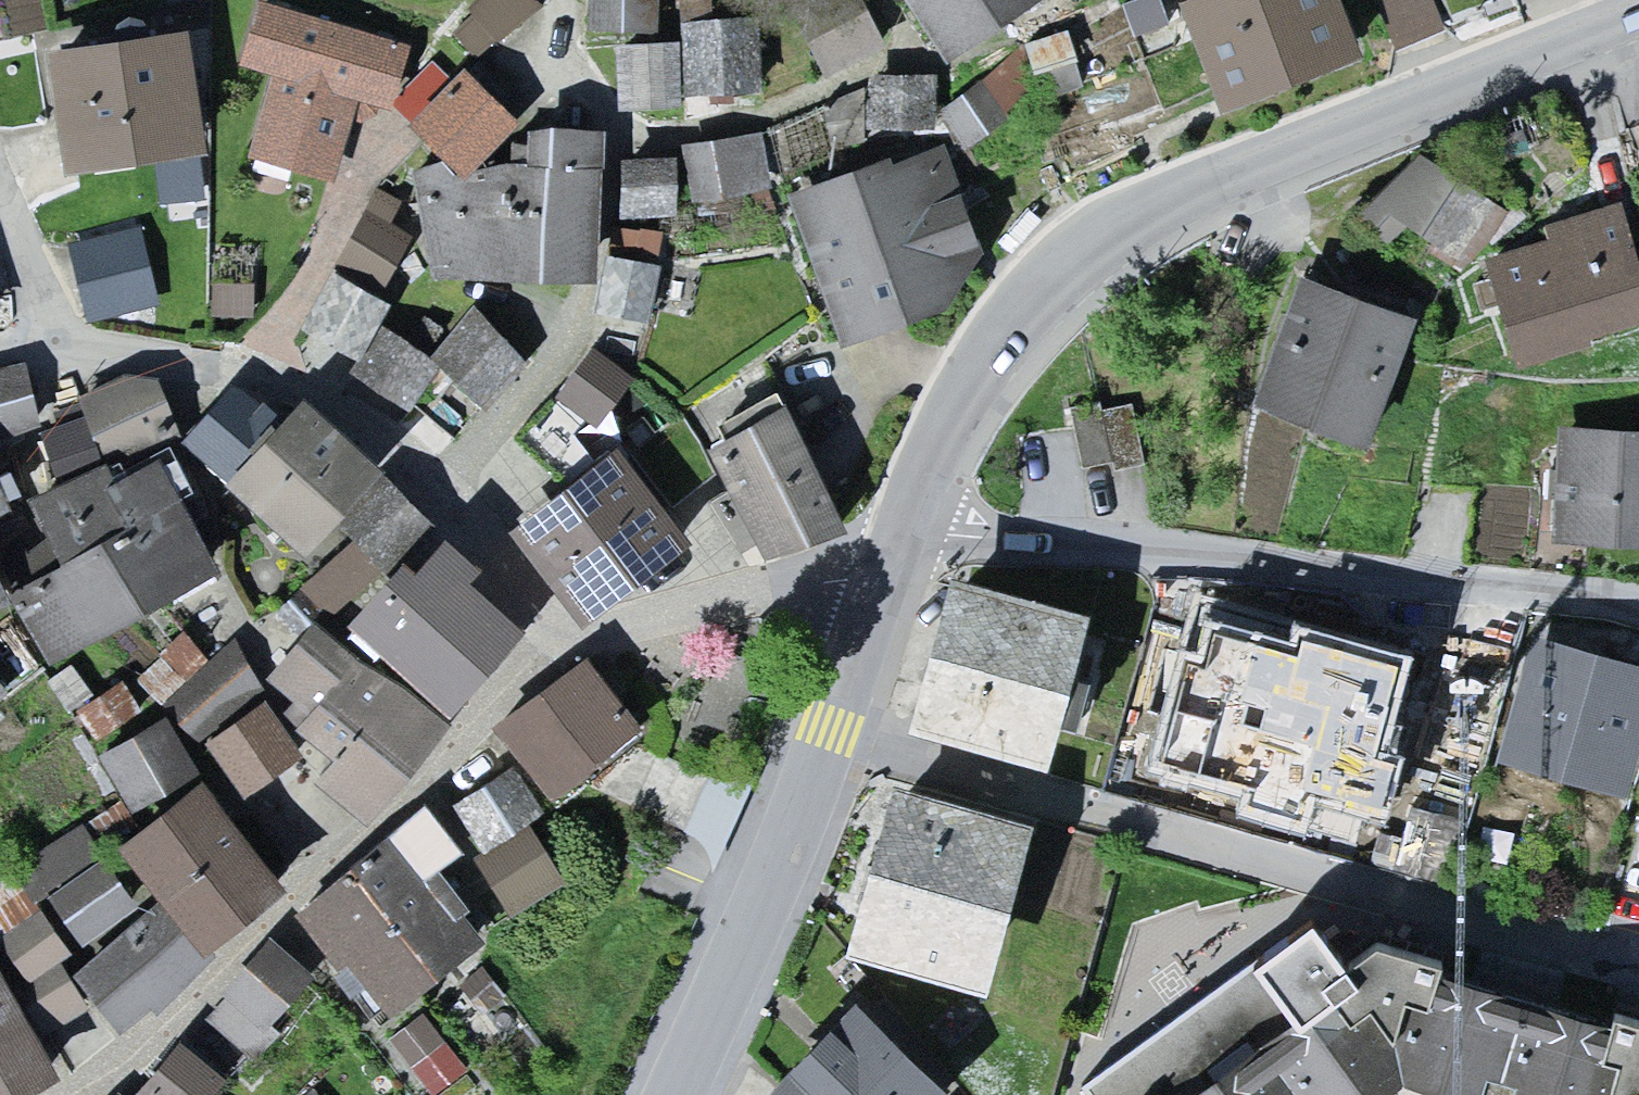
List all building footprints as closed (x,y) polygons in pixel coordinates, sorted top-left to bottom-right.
[(302,0),(258,0),(241,56),(291,71),(265,154),(345,179),(365,112),(400,108),(422,37),(302,0)] [(532,0),(470,0),(447,25),(483,58),(535,3),(532,0)] [(603,24),(642,23),(643,105),(775,103),(773,0),(673,0),(674,25),(650,26),(650,0),(602,0),(603,24)] [(826,66),(884,36),(866,0),(853,0),(805,25),(826,66)] [(946,60),(1042,0),(908,0),(946,60)] [(1234,98),(1374,43),(1357,0),(1195,0),(1234,98)] [(189,24),(50,42),(67,169),(205,151),(189,24)] [(944,66),(876,63),(874,125),(942,127),(944,66)] [(418,275),(606,275),(605,130),(528,123),(524,151),(495,149),(520,125),(472,65),(418,120),(462,159),(425,157),(418,275)] [(768,131),(686,139),(691,194),(773,186),(768,131)] [(1520,203),(1418,142),(1379,207),(1482,267),(1495,245),(1520,203)] [(946,147),(796,199),(844,336),(994,284),(946,147)] [(673,218),(670,150),(622,153),(626,221),(673,218)] [(1495,245),(1527,354),(1638,321),(1638,244),(1628,206),(1495,245)] [(168,296),(142,210),(68,232),(94,318),(168,296)] [(451,475),(545,352),(479,302),(436,358),(393,326),(398,297),(336,250),(270,337),(451,475)] [(656,318),(670,262),(620,250),(606,306),(656,318)] [(1302,269),(1252,390),(1370,438),(1420,317),(1302,269)] [(650,356),(604,324),(531,429),(577,461),(650,356)] [(41,429),(54,417),(35,362),(0,373),(0,435),(2,442),(41,429)] [(152,365),(80,393),(88,413),(54,417),(41,429),(57,471),(109,452),(176,427),(152,365)] [(240,374),(188,444),(324,551),(387,462),(307,396),(288,406),(240,374)] [(793,400),(716,438),(774,555),(851,517),(793,400)] [(1561,414),(1552,535),(1638,541),(1638,419),(1561,414)] [(695,532),(627,440),(577,461),(514,522),(581,614),(695,532)] [(71,567),(32,585),(58,637),(220,559),(168,451),(110,479),(109,452),(36,496),(71,567)] [(13,504),(0,476),(0,509),(13,504)] [(416,494),(357,526),(307,575),(451,709),(530,617),(416,494)] [(1095,603),(956,571),(915,724),(1058,764),(1095,603)] [(1351,640),(1202,602),(1173,712),(1323,760),(1351,640)] [(449,723),(320,618),(275,672),(305,706),(305,725),(337,749),(323,774),(368,813),(449,723)] [(259,796),(309,754),(278,698),(237,630),(167,696),(259,796)] [(1549,632),(1505,755),(1637,789),(1638,782),(1638,657),(1549,632)] [(1349,718),(1508,720),(1509,658),(1350,656),(1349,718)] [(523,759),(561,806),(649,736),(592,665),(504,735),(523,759)] [(13,691),(0,673),(0,706),(13,691)] [(98,745),(148,827),(118,840),(165,893),(148,904),(93,817),(0,881),(0,1094),(34,1094),(83,1066),(215,964),(287,884),(169,709),(98,745)] [(523,759),(456,794),(518,912),(578,876),(538,821),(550,817),(523,759)] [(902,778),(851,950),(992,988),(1038,820),(902,778)] [(426,796),(303,909),(378,1023),(496,935),(454,873),(476,848),(426,796)] [(1391,944),(1360,952),(1322,899),(1077,1079),(1081,1094),(1388,1094),(1411,1077),(1475,1094),(1638,1094),(1638,1011),(1391,944)] [(233,1092),(227,1070),(238,1043),(254,1064),(322,970),(278,926),(189,1025),(135,1086),(130,1081),(116,1094),(230,1094),(233,1092)] [(859,1011),(780,1094),(948,1094),(859,1011)]
